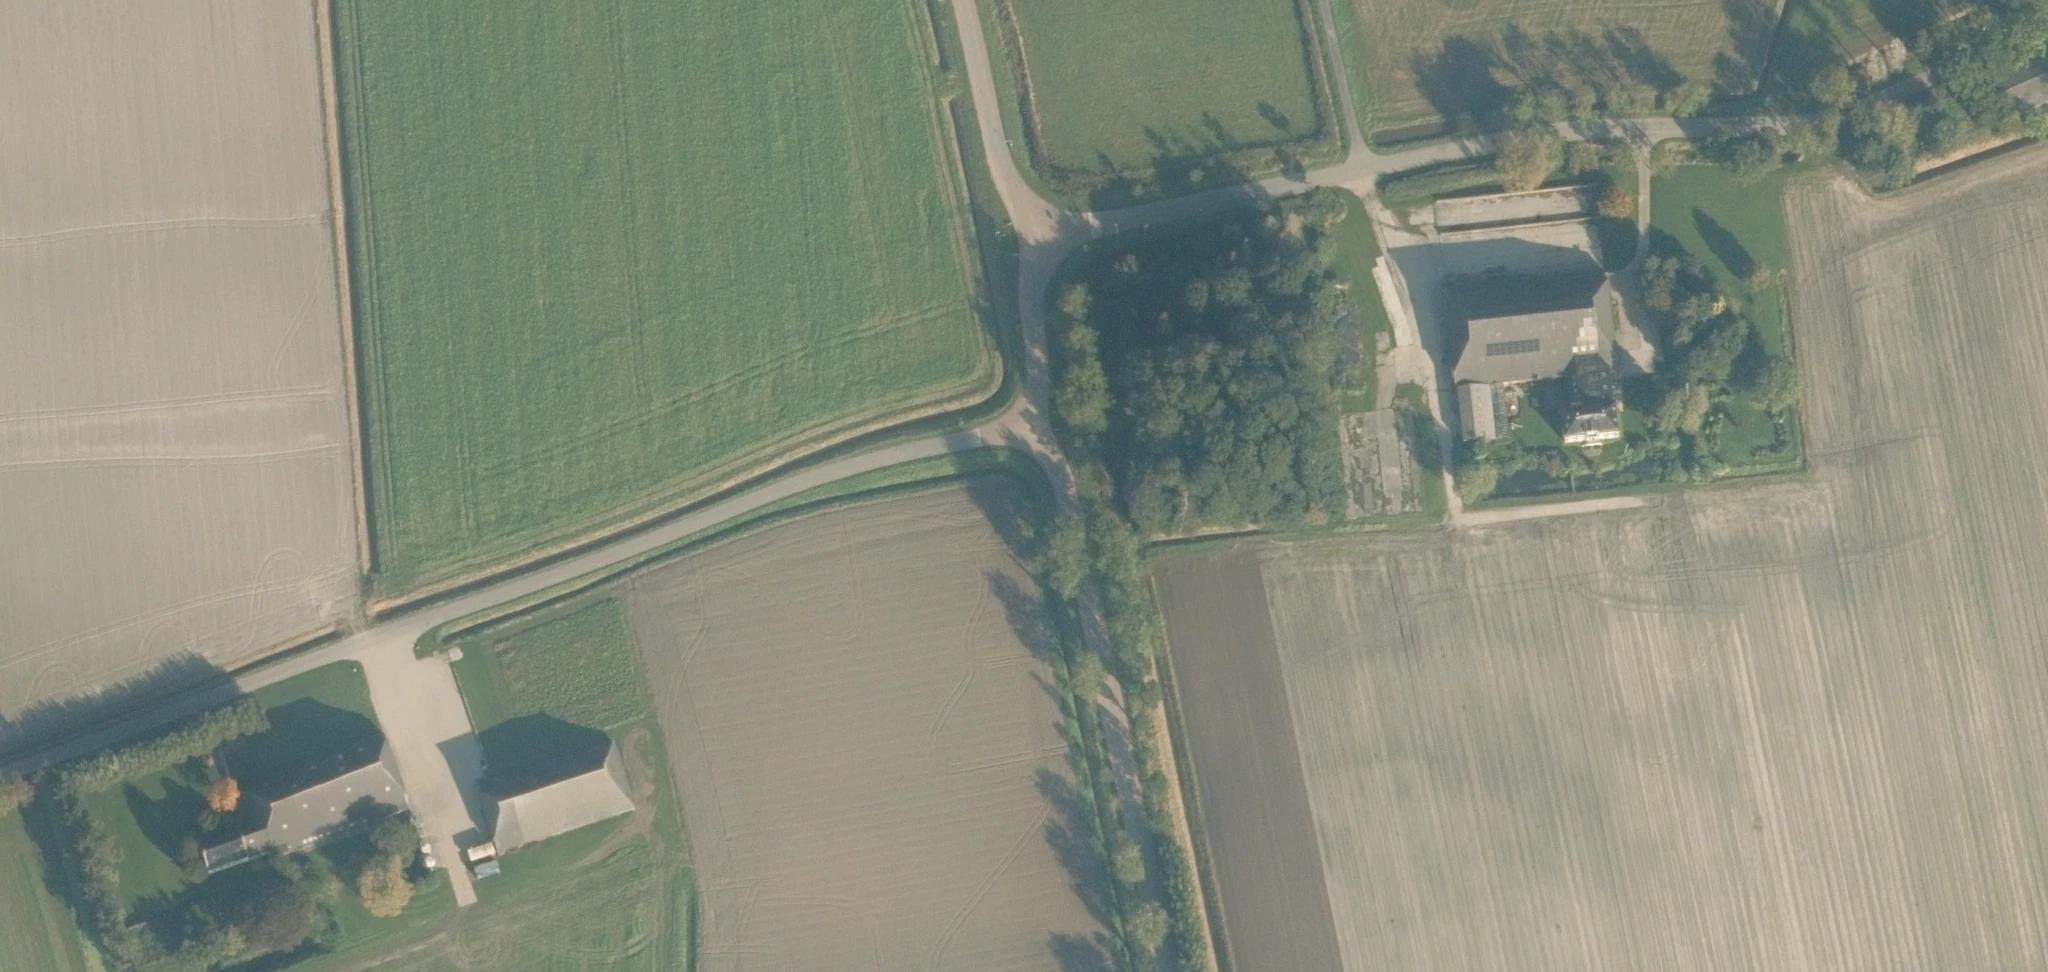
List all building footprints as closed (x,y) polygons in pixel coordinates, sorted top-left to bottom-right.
[(2040,110),(2043,118),(2047,115),(2047,55),(1989,80),(2008,123),(2040,110)] [(1618,373),(1609,272),(1445,290),(1454,389),(1455,389),(1462,445),(1507,440),(1501,384),(1566,376),(1569,412),(1562,413),(1564,442),(1620,436),(1618,407),(1614,407),(1611,373),(1618,373)] [(410,811),(383,734),(238,784),(251,821),(197,840),(209,872),(274,849),(277,857),(410,811)] [(633,810),(611,741),(475,785),(498,854),(544,839),(633,810)] [(494,844),(470,853),(474,865),(498,856),(494,844)]
